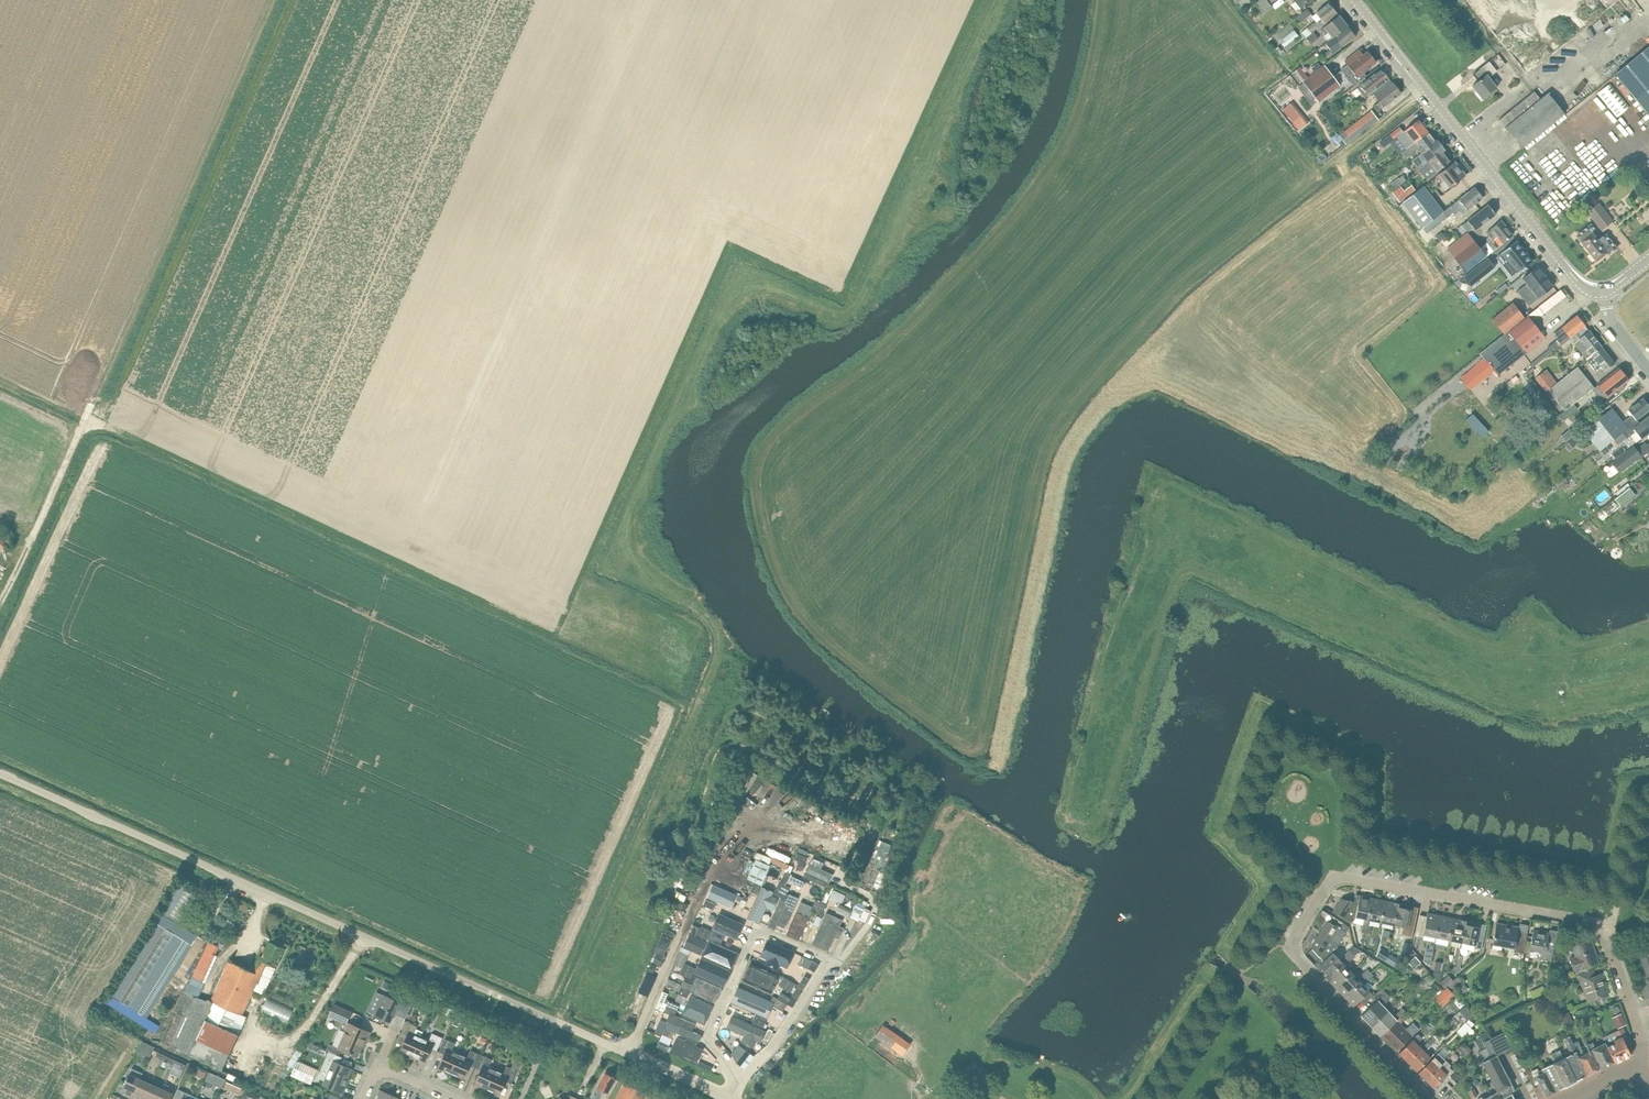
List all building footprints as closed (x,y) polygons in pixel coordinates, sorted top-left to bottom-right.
[(1253,0),(1236,0),(1242,8),(1253,0)] [(1272,8),(1269,5),(1275,0),(1254,0),(1265,14),(1272,8)] [(1305,5),(1312,0),(1294,0),(1301,9),(1305,5)] [(1317,29),(1328,20),(1337,13),(1329,3),(1320,10),(1316,13),(1322,20),(1319,22),(1318,21),(1314,24),(1313,23),(1301,32),(1306,38),(1312,33),(1311,32),(1316,28),(1317,29)] [(1301,22),(1311,14),(1307,9),(1296,17),(1301,22)] [(1324,27),(1321,30),(1322,31),(1324,34),(1326,35),(1329,33),(1332,37),(1333,38),(1347,26),(1339,16),(1330,23),(1324,27)] [(1287,50),(1301,39),(1290,25),(1276,36),(1287,50)] [(1347,43),(1355,36),(1347,26),(1333,38),(1332,37),(1327,41),(1325,43),(1330,50),(1325,54),(1328,58),(1334,54),(1333,53),(1340,48),(1347,43)] [(1311,44),(1318,38),(1313,32),(1312,33),(1306,38),(1311,44)] [(1615,75),(1648,116),(1648,47),(1615,75)] [(1348,64),(1341,70),(1344,74),(1354,86),(1366,76),(1364,72),(1368,69),(1376,62),(1368,51),(1363,55),(1359,50),(1351,57),(1346,61),(1348,64)] [(1506,50),(1498,54),(1502,62),(1510,58),(1506,50)] [(1482,99),(1491,92),(1497,88),(1489,77),(1497,71),(1489,62),(1481,68),(1473,75),(1478,82),(1472,86),(1482,99)] [(1308,63),(1303,67),(1310,76),(1315,72),(1308,63)] [(1318,101),(1340,84),(1325,65),(1303,82),(1318,101)] [(1299,84),(1307,78),(1300,68),(1291,74),(1299,84)] [(1372,92),(1389,79),(1381,69),(1363,84),(1357,88),(1365,98),(1372,92)] [(1392,83),(1389,79),(1372,92),(1380,102),(1375,106),(1379,111),(1392,100),(1401,94),(1394,85),(1393,86),(1392,84),(1393,84),(1393,83),(1392,83)] [(1617,118),(1630,107),(1610,83),(1597,94),(1617,118)] [(1513,120),(1530,144),(1575,113),(1558,89),(1513,120)] [(1292,121),(1302,114),(1292,101),(1283,109),(1292,121)] [(1331,124),(1336,120),(1326,108),(1321,112),(1331,124)] [(1347,144),(1378,119),(1371,110),(1339,135),(1347,144)] [(1383,148),(1397,137),(1406,149),(1414,142),(1414,143),(1428,132),(1418,120),(1410,127),(1403,132),(1399,128),(1391,135),(1390,134),(1379,142),(1383,148)] [(1568,126),(1537,150),(1555,172),(1585,148),(1568,126)] [(1406,149),(1401,153),(1405,157),(1413,151),(1417,147),(1421,152),(1422,153),(1436,142),(1428,132),(1406,149)] [(1420,169),(1443,151),(1445,150),(1437,140),(1436,142),(1422,153),(1413,160),(1420,169)] [(1602,146),(1546,188),(1563,210),(1619,168),(1602,146)] [(1437,172),(1450,161),(1443,151),(1420,169),(1423,174),(1432,167),(1437,172)] [(1457,183),(1462,179),(1465,176),(1454,162),(1446,169),(1441,172),(1436,177),(1441,183),(1443,181),(1450,189),(1457,183)] [(1412,186),(1408,181),(1399,188),(1406,197),(1422,184),(1419,180),(1412,186)] [(1423,228),(1443,211),(1424,186),(1403,203),(1423,228)] [(1399,202),(1406,197),(1398,187),(1392,192),(1399,202)] [(1468,210),(1474,205),(1483,198),(1475,187),(1454,204),(1443,211),(1423,228),(1427,233),(1453,212),(1454,213),(1455,213),(1458,211),(1460,213),(1462,213),(1467,209),(1468,210)] [(1602,230),(1613,221),(1599,204),(1588,213),(1602,230)] [(1475,231),(1496,214),(1488,205),(1480,212),(1475,215),(1462,225),(1467,232),(1473,227),(1475,231)] [(1456,220),(1448,227),(1452,232),(1460,226),(1456,220)] [(1491,229),(1487,232),(1490,236),(1487,238),(1487,243),(1490,247),(1495,243),(1493,240),(1497,237),(1502,243),(1504,242),(1512,235),(1501,221),(1492,227),(1491,229)] [(1597,239),(1591,232),(1595,229),(1591,224),(1576,236),(1590,254),(1591,256),(1593,259),(1595,259),(1596,261),(1607,253),(1608,255),(1617,248),(1605,233),(1597,239)] [(1480,248),(1469,233),(1448,250),(1466,272),(1486,255),(1493,250),(1490,247),(1487,243),(1480,248)] [(1517,241),(1502,253),(1508,261),(1502,265),(1502,266),(1512,278),(1533,261),(1528,255),(1517,241)] [(1488,258),(1473,270),(1480,279),(1495,267),(1488,258)] [(1539,298),(1545,293),(1553,287),(1537,266),(1529,273),(1522,279),(1527,284),(1517,291),(1529,306),(1538,298),(1539,298)] [(1504,334),(1525,318),(1513,303),(1491,320),(1504,334)] [(1545,304),(1538,307),(1543,317),(1550,313),(1545,304)] [(1558,338),(1547,347),(1549,349),(1552,352),(1561,345),(1571,336),(1572,337),(1585,327),(1584,326),(1576,315),(1568,322),(1562,327),(1554,333),(1558,338)] [(1504,334),(1500,337),(1503,341),(1506,344),(1518,359),(1545,337),(1534,324),(1528,317),(1505,335),(1504,334)] [(1588,331),(1585,327),(1572,337),(1576,341),(1574,343),(1577,347),(1576,348),(1586,360),(1602,347),(1588,330),(1588,331)] [(1605,371),(1615,363),(1602,347),(1586,360),(1595,372),(1601,367),(1605,371)] [(1486,360),(1472,371),(1478,379),(1492,367),(1486,360)] [(1564,410),(1593,387),(1577,367),(1548,391),(1564,410)] [(1599,384),(1593,390),(1605,405),(1620,394),(1617,390),(1629,381),(1627,379),(1619,368),(1599,384)] [(1545,392),(1556,383),(1546,369),(1534,378),(1545,392)] [(1637,420),(1638,420),(1637,419),(1648,409),(1648,406),(1643,398),(1628,410),(1631,414),(1622,421),(1611,407),(1598,418),(1599,419),(1584,430),(1600,450),(1622,432),(1637,420)] [(1543,424),(1546,429),(1554,423),(1539,404),(1531,410),(1534,413),(1528,418),(1537,429),(1543,424)] [(1622,432),(1627,438),(1635,431),(1642,439),(1648,434),(1648,416),(1646,418),(1639,423),(1637,420),(1622,432)] [(1636,449),(1641,455),(1641,456),(1642,457),(1648,452),(1648,444),(1647,445),(1645,442),(1636,449)] [(1634,447),(1612,464),(1619,473),(1641,456),(1641,455),(1636,449),(1634,447)] [(1621,483),(1612,490),(1616,495),(1625,488),(1621,483)] [(1620,507),(1635,496),(1629,488),(1615,499),(1620,507)] [(0,533),(0,548),(14,543),(9,530),(0,533)] [(768,831),(765,838),(788,846),(790,838),(768,831)] [(797,853),(794,859),(804,864),(807,858),(797,853)] [(762,885),(770,865),(756,859),(747,879),(762,885)] [(809,863),(805,872),(827,882),(831,873),(809,863)] [(692,878),(689,888),(694,889),(697,880),(692,878)] [(755,897),(760,886),(755,884),(750,895),(755,897)] [(711,897),(735,907),(739,896),(715,887),(711,897)] [(773,892),(761,887),(747,917),(759,922),(766,908),(772,911),(777,899),(771,896),(773,892)] [(681,903),(685,894),(680,892),(676,901),(681,903)] [(1355,918),(1360,895),(1356,894),(1354,901),(1341,899),(1333,912),(1342,918),(1352,924),(1356,918),(1355,918)] [(784,903),(779,901),(768,927),(784,934),(799,899),(788,895),(784,903)] [(849,895),(844,905),(854,910),(859,900),(849,895)] [(1360,895),(1355,918),(1356,918),(1364,919),(1361,932),(1366,933),(1367,925),(1368,920),(1373,898),(1360,895)] [(857,911),(878,920),(884,907),(863,898),(857,911)] [(1381,922),(1386,900),(1373,898),(1368,920),(1381,922)] [(706,899),(703,905),(713,910),(716,904),(706,899)] [(1394,925),(1398,907),(1399,903),(1386,900),(1381,922),(1394,925)] [(804,902),(788,936),(801,941),(817,908),(804,902)] [(1403,927),(1401,934),(1412,937),(1417,914),(1411,913),(1412,906),(1399,903),(1398,907),(1394,925),(1403,927)] [(826,912),(810,946),(827,953),(836,934),(841,936),(844,929),(839,927),(843,920),(826,912)] [(712,927),(737,939),(743,925),(718,913),(712,927)] [(1436,937),(1441,915),(1427,913),(1427,916),(1420,915),(1415,936),(1422,937),(1423,934),(1436,937)] [(1441,915),(1436,937),(1449,940),(1454,918),(1441,915)] [(657,916),(654,921),(668,929),(671,923),(657,916)] [(1462,942),(1466,921),(1454,918),(1449,940),(1462,942)] [(1340,929),(1339,928),(1327,921),(1319,933),(1338,945),(1346,932),(1349,927),(1344,923),(1340,929)] [(1479,924),(1466,921),(1462,942),(1475,945),(1475,948),(1482,949),(1486,928),(1479,927),(1479,924)] [(1523,953),(1525,944),(1527,934),(1518,932),(1519,927),(1496,923),(1494,934),(1493,944),(1515,948),(1514,952),(1523,953)] [(172,945),(182,951),(191,934),(182,929),(172,945)] [(1551,961),(1552,956),(1554,946),(1547,944),(1549,933),(1533,930),(1531,941),(1529,949),(1537,951),(1537,952),(1538,954),(1540,954),(1539,959),(1551,961)] [(1333,953),(1338,945),(1319,933),(1311,947),(1321,958),(1314,965),(1317,967),(1332,952),(1333,953)] [(707,942),(689,935),(684,947),(701,955),(707,942)] [(182,990),(189,979),(184,976),(206,941),(199,936),(170,983),(182,990)] [(720,944),(721,942),(716,939),(715,942),(709,940),(702,955),(731,968),(737,954),(738,952),(732,950),(720,944)] [(143,951),(129,977),(129,976),(122,990),(132,995),(159,943),(153,940),(146,953),(143,951)] [(766,940),(759,956),(768,960),(766,965),(777,970),(779,965),(788,969),(796,953),(766,940)] [(1591,942),(1590,940),(1572,946),(1576,956),(1570,958),(1575,971),(1598,963),(1593,949),(1594,948),(1592,942),(1591,942)] [(671,950),(672,943),(664,941),(662,948),(671,950)] [(158,1029),(153,1040),(221,1071),(232,1047),(246,1017),(242,1015),(254,989),(262,993),(264,988),(257,985),(267,963),(276,967),(279,959),(284,949),(269,942),(262,957),(260,956),(252,972),(229,961),(225,971),(217,988),(204,982),(203,982),(192,977),(185,992),(182,991),(173,1010),(175,1011),(173,1015),(169,1013),(161,1030),(158,1029)] [(204,950),(215,955),(219,947),(208,942),(204,950)] [(1391,954),(1395,947),(1389,944),(1385,950),(1391,954)] [(1346,958),(1357,948),(1353,946),(1344,955),(1346,958)] [(1639,951),(1648,979),(1648,947),(1639,951)] [(681,951),(675,965),(683,969),(689,955),(691,952),(683,948),(681,951)] [(1349,961),(1355,956),(1361,951),(1357,948),(1346,958),(1349,961)] [(1386,962),(1388,952),(1381,948),(1376,956),(1386,962)] [(1460,969),(1463,956),(1465,949),(1461,948),(1458,959),(1455,974),(1460,969)] [(1328,975),(1342,962),(1333,953),(1332,952),(1317,967),(1321,972),(1323,969),(1328,975)] [(1394,967),(1395,967),(1399,959),(1388,952),(1386,962),(1394,967)] [(1413,966),(1419,961),(1415,956),(1409,962),(1413,966)] [(701,958),(694,973),(723,987),(730,972),(701,958)] [(813,960),(808,968),(815,972),(819,964),(816,962),(813,960)] [(1335,987),(1351,972),(1342,962),(1328,975),(1326,977),(1335,987)] [(267,963),(257,985),(264,988),(267,990),(272,978),(277,968),(276,967),(267,963)] [(776,979),(749,967),(744,980),(770,992),(776,979)] [(1364,978),(1370,972),(1367,969),(1361,974),(1364,978)] [(1594,976),(1592,970),(1578,975),(1583,988),(1585,988),(1589,1001),(1606,995),(1603,987),(1605,986),(1601,974),(1594,976)] [(1344,997),(1360,982),(1351,972),(1335,987),(1344,997)] [(1363,1004),(1371,997),(1373,995),(1363,985),(1368,981),(1373,976),(1370,972),(1364,978),(1360,982),(1344,997),(1353,1006),(1360,1001),(1363,1004)] [(1433,973),(1432,976),(1439,982),(1441,975),(1433,973)] [(152,974),(137,1006),(147,1011),(162,979),(152,974)] [(1426,988),(1434,980),(1429,974),(1421,982),(1423,984),(1426,988)] [(804,975),(798,985),(804,988),(810,979),(804,975)] [(1444,988),(1448,985),(1453,980),(1448,975),(1439,983),(1444,988)] [(1452,990),(1462,981),(1457,976),(1453,980),(1448,985),(1452,990)] [(683,981),(680,988),(715,1004),(722,989),(696,977),(692,985),(683,981)] [(1550,980),(1536,986),(1539,993),(1553,987),(1550,980)] [(385,981),(382,987),(392,992),(395,985),(385,981)] [(793,992),(792,995),(797,998),(804,988),(798,985),(793,992)] [(1393,987),(1387,992),(1391,998),(1398,993),(1393,987)] [(765,1024),(772,1006),(781,1012),(786,1006),(774,997),(771,1001),(739,988),(733,1003),(756,1013),(752,1022),(763,1027),(765,1024)] [(1371,1026),(1388,1011),(1382,1004),(1390,997),(1381,988),(1373,995),(1371,997),(1376,1002),(1362,1015),(1371,1026)] [(1444,1004),(1453,995),(1447,988),(1437,998),(1444,1004)] [(407,1015),(414,1001),(395,993),(393,998),(384,994),(374,1015),(390,1022),(396,1010),(407,1015)] [(690,996),(681,1015),(705,1025),(713,1006),(690,996)] [(357,1014),(360,1009),(344,1000),(341,1005),(357,1014)] [(1472,1002),(1463,1009),(1466,1012),(1461,1016),(1465,1020),(1478,1010),(1472,1002)] [(347,1023),(351,1013),(343,1009),(334,1005),(329,1015),(337,1019),(347,1023)] [(1371,1026),(1380,1035),(1405,1011),(1402,1008),(1398,1011),(1393,1016),(1388,1011),(1371,1026)] [(1628,1008),(1619,1013),(1625,1024),(1634,1019),(1628,1008)] [(1396,1052),(1419,1029),(1413,1024),(1407,1030),(1400,1023),(1407,1017),(1404,1014),(1406,1012),(1405,1011),(1380,1035),(1396,1052)] [(736,1018),(728,1032),(744,1040),(742,1045),(753,1050),(762,1031),(736,1018)] [(350,1024),(347,1023),(337,1019),(334,1025),(347,1030),(339,1049),(357,1057),(364,1040),(366,1041),(370,1032),(350,1024)] [(905,1026),(913,1031),(918,1025),(909,1019),(905,1026)] [(1462,1037),(1474,1024),(1469,1019),(1456,1031),(1462,1037)] [(680,1020),(675,1034),(696,1043),(700,1036),(691,1032),(693,1026),(680,1020)] [(413,1056),(422,1037),(414,1033),(417,1027),(406,1022),(401,1035),(406,1037),(400,1051),(413,1056)] [(1426,1035),(1432,1029),(1427,1024),(1421,1030),(1426,1035)] [(902,1056),(911,1044),(883,1025),(874,1037),(902,1056)] [(1614,1062),(1630,1054),(1623,1039),(1627,1037),(1623,1028),(1615,1032),(1618,1038),(1613,1041),(1614,1043),(1606,1047),(1614,1062)] [(1500,1098),(1511,1092),(1515,1090),(1494,1053),(1512,1044),(1506,1032),(1490,1039),(1487,1041),(1483,1043),(1486,1048),(1480,1050),(1480,1051),(1477,1052),(1483,1063),(1482,1063),(1492,1082),(1500,1098)] [(441,1041),(443,1038),(433,1033),(429,1040),(422,1037),(413,1056),(425,1062),(431,1048),(437,1051),(441,1041)] [(1408,1062),(1421,1048),(1417,1044),(1423,1039),(1418,1034),(1412,1039),(1406,1045),(1399,1053),(1408,1062)] [(1417,1071),(1431,1057),(1425,1052),(1438,1039),(1434,1036),(1421,1048),(1408,1062),(1417,1071)] [(1529,1065),(1524,1068),(1529,1079),(1531,1081),(1534,1089),(1541,1085),(1546,1094),(1546,1095),(1564,1086),(1565,1086),(1576,1080),(1587,1074),(1579,1057),(1576,1052),(1577,1052),(1569,1037),(1564,1039),(1571,1054),(1565,1057),(1563,1058),(1560,1051),(1551,1055),(1554,1062),(1552,1063),(1553,1064),(1539,1071),(1538,1068),(1532,1071),(1529,1065)] [(702,1050),(677,1038),(671,1051),(696,1063),(702,1050)] [(451,1073),(460,1054),(452,1050),(455,1043),(445,1039),(439,1052),(445,1054),(439,1068),(451,1073)] [(143,1041),(136,1051),(150,1058),(155,1047),(152,1046),(144,1042),(143,1041)] [(659,1041),(656,1047),(666,1051),(668,1048),(669,1045),(659,1041)] [(1465,1055),(1471,1050),(1464,1042),(1458,1048),(1465,1055)] [(1595,1048),(1592,1043),(1587,1045),(1590,1051),(1592,1055),(1594,1054),(1596,1058),(1601,1068),(1614,1062),(1606,1047),(1605,1043),(1595,1048)] [(296,1050),(285,1068),(291,1072),(302,1053),(296,1050)] [(475,1068),(481,1055),(471,1050),(468,1057),(460,1054),(451,1073),(463,1079),(469,1065),(475,1068)] [(745,1069),(754,1057),(746,1050),(736,1063),(745,1069)] [(1587,1075),(1599,1069),(1594,1059),(1592,1055),(1590,1051),(1579,1057),(1587,1074),(1587,1075)] [(1426,1080),(1446,1061),(1438,1053),(1426,1065),(1419,1073),(1426,1080)] [(173,1064),(175,1060),(164,1055),(162,1059),(173,1064)] [(487,1089),(496,1070),(488,1066),(491,1059),(481,1055),(475,1068),(481,1070),(475,1084),(487,1089)] [(184,1070),(186,1065),(175,1060),(173,1064),(173,1065),(184,1070)] [(341,1093),(351,1069),(341,1064),(334,1061),(324,1085),(331,1088),(341,1093)] [(1448,1077),(1453,1071),(1447,1065),(1448,1063),(1446,1061),(1426,1080),(1434,1088),(1446,1075),(1448,1077)] [(969,1085),(983,1070),(976,1063),(970,1070),(962,1078),(969,1085)] [(511,1084),(519,1067),(513,1064),(511,1068),(507,1066),(504,1073),(496,1070),(487,1089),(500,1095),(506,1081),(511,1084)] [(133,1096),(141,1079),(143,1073),(132,1068),(130,1074),(126,1081),(122,1091),(133,1096)] [(610,1088),(611,1088),(616,1079),(605,1073),(597,1087),(591,1098),(593,1098),(598,1098),(603,1090),(608,1093),(610,1088)] [(1455,1081),(1459,1077),(1455,1073),(1451,1077),(1455,1081)] [(468,1075),(464,1084),(470,1087),(474,1077),(468,1075)] [(151,1084),(141,1079),(133,1096),(140,1098),(145,1098),(151,1084)] [(241,1093),(243,1089),(227,1081),(225,1086),(241,1093)] [(649,1094),(623,1082),(623,1083),(624,1083),(619,1093),(616,1098),(645,1098),(648,1094),(649,1094)] [(1492,1082),(1486,1085),(1492,1095),(1494,1098),(1514,1098),(1511,1092),(1500,1098),(1492,1082)] [(162,1088),(151,1084),(145,1098),(158,1098),(162,1088)] [(173,1093),(167,1091),(169,1086),(164,1084),(162,1088),(158,1098),(171,1098),(173,1093)] [(1472,1098),(1477,1096),(1473,1088),(1468,1091),(1472,1098)] [(197,1097),(179,1089),(177,1092),(174,1098),(196,1098),(197,1097)] [(400,1098),(382,1090),(378,1098),(400,1098)]
